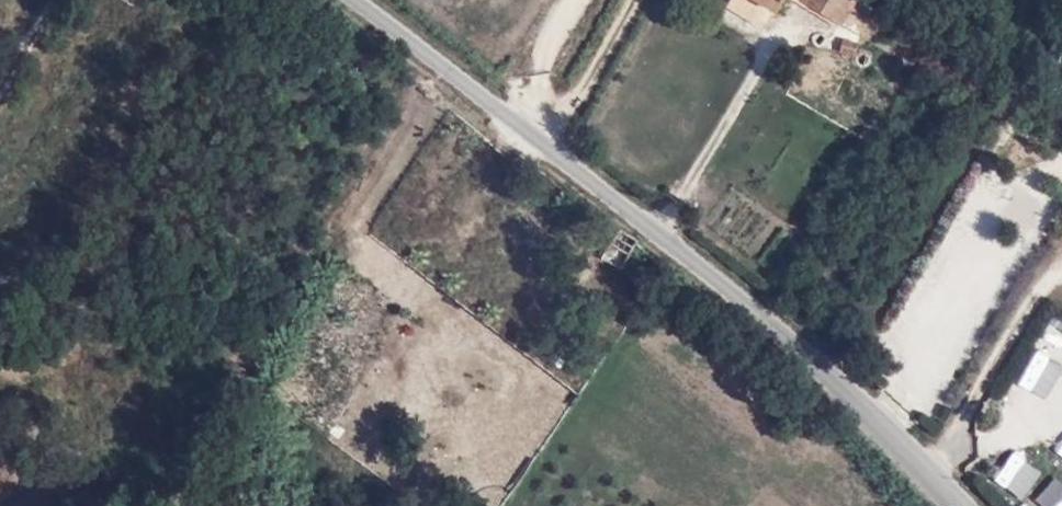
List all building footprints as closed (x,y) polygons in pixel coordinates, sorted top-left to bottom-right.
[(773,21),(785,0),(737,0),(773,21)] [(800,3),(844,31),(862,0),(801,0),(800,3)] [(623,263),(635,241),(618,229),(604,252),(623,263)] [(1054,333),(1061,322),(1061,309),(1042,295),(978,391),(1004,408),(1054,333)]
